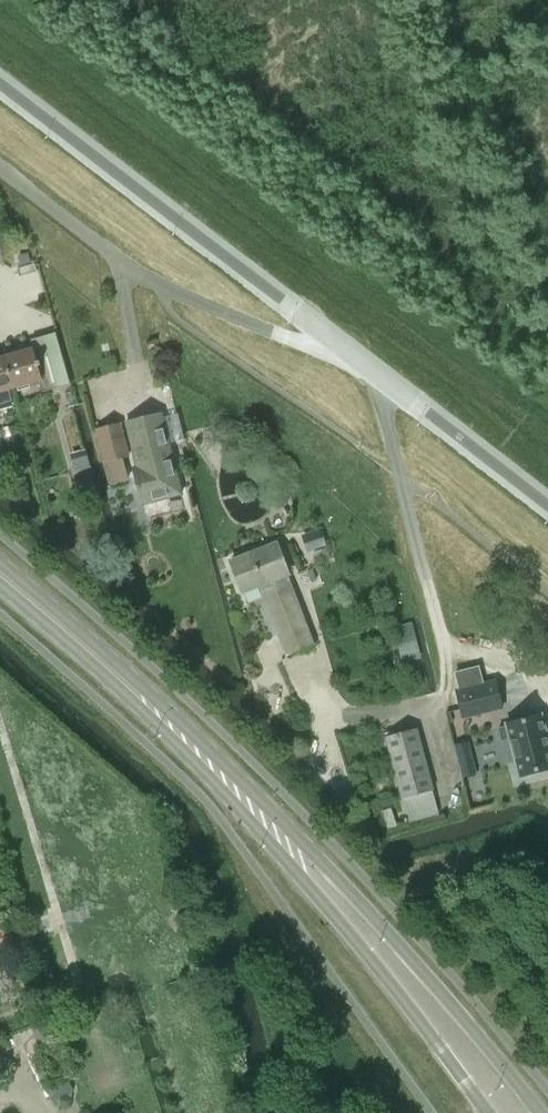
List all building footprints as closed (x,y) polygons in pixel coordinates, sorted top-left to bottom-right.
[(4,357),(13,388),(18,387),(19,390),(30,387),(29,384),(40,381),(42,391),(58,386),(44,337),(32,340),(34,348),(4,357)] [(13,388),(4,357),(0,358),(0,397),(9,394),(9,389),(13,388)] [(138,421),(143,445),(150,443),(155,464),(135,469),(143,503),(181,493),(169,444),(163,418),(162,415),(138,421)] [(122,422),(96,429),(109,484),(129,479),(124,458),(131,456),(122,422)] [(78,456),(71,458),(74,470),(90,466),(87,454),(78,456)] [(93,477),(79,481),(84,500),(98,496),(93,477)] [(301,535),(308,553),(327,546),(321,528),(301,535)] [(313,645),(305,623),(286,575),(289,573),(278,544),(232,562),(243,591),(261,585),(288,655),(313,645)] [(459,690),(456,690),(463,718),(503,707),(496,680),(483,683),(459,690)] [(499,728),(502,741),(511,738),(520,776),(547,769),(547,743),(545,730),(541,716),(507,724),(508,726),(499,728)] [(402,797),(433,789),(417,729),(386,737),(402,797)] [(468,742),(454,745),(456,752),(464,750),(469,749),(468,742)] [(42,1024),(32,1028),(37,1042),(48,1038),(42,1024)]
